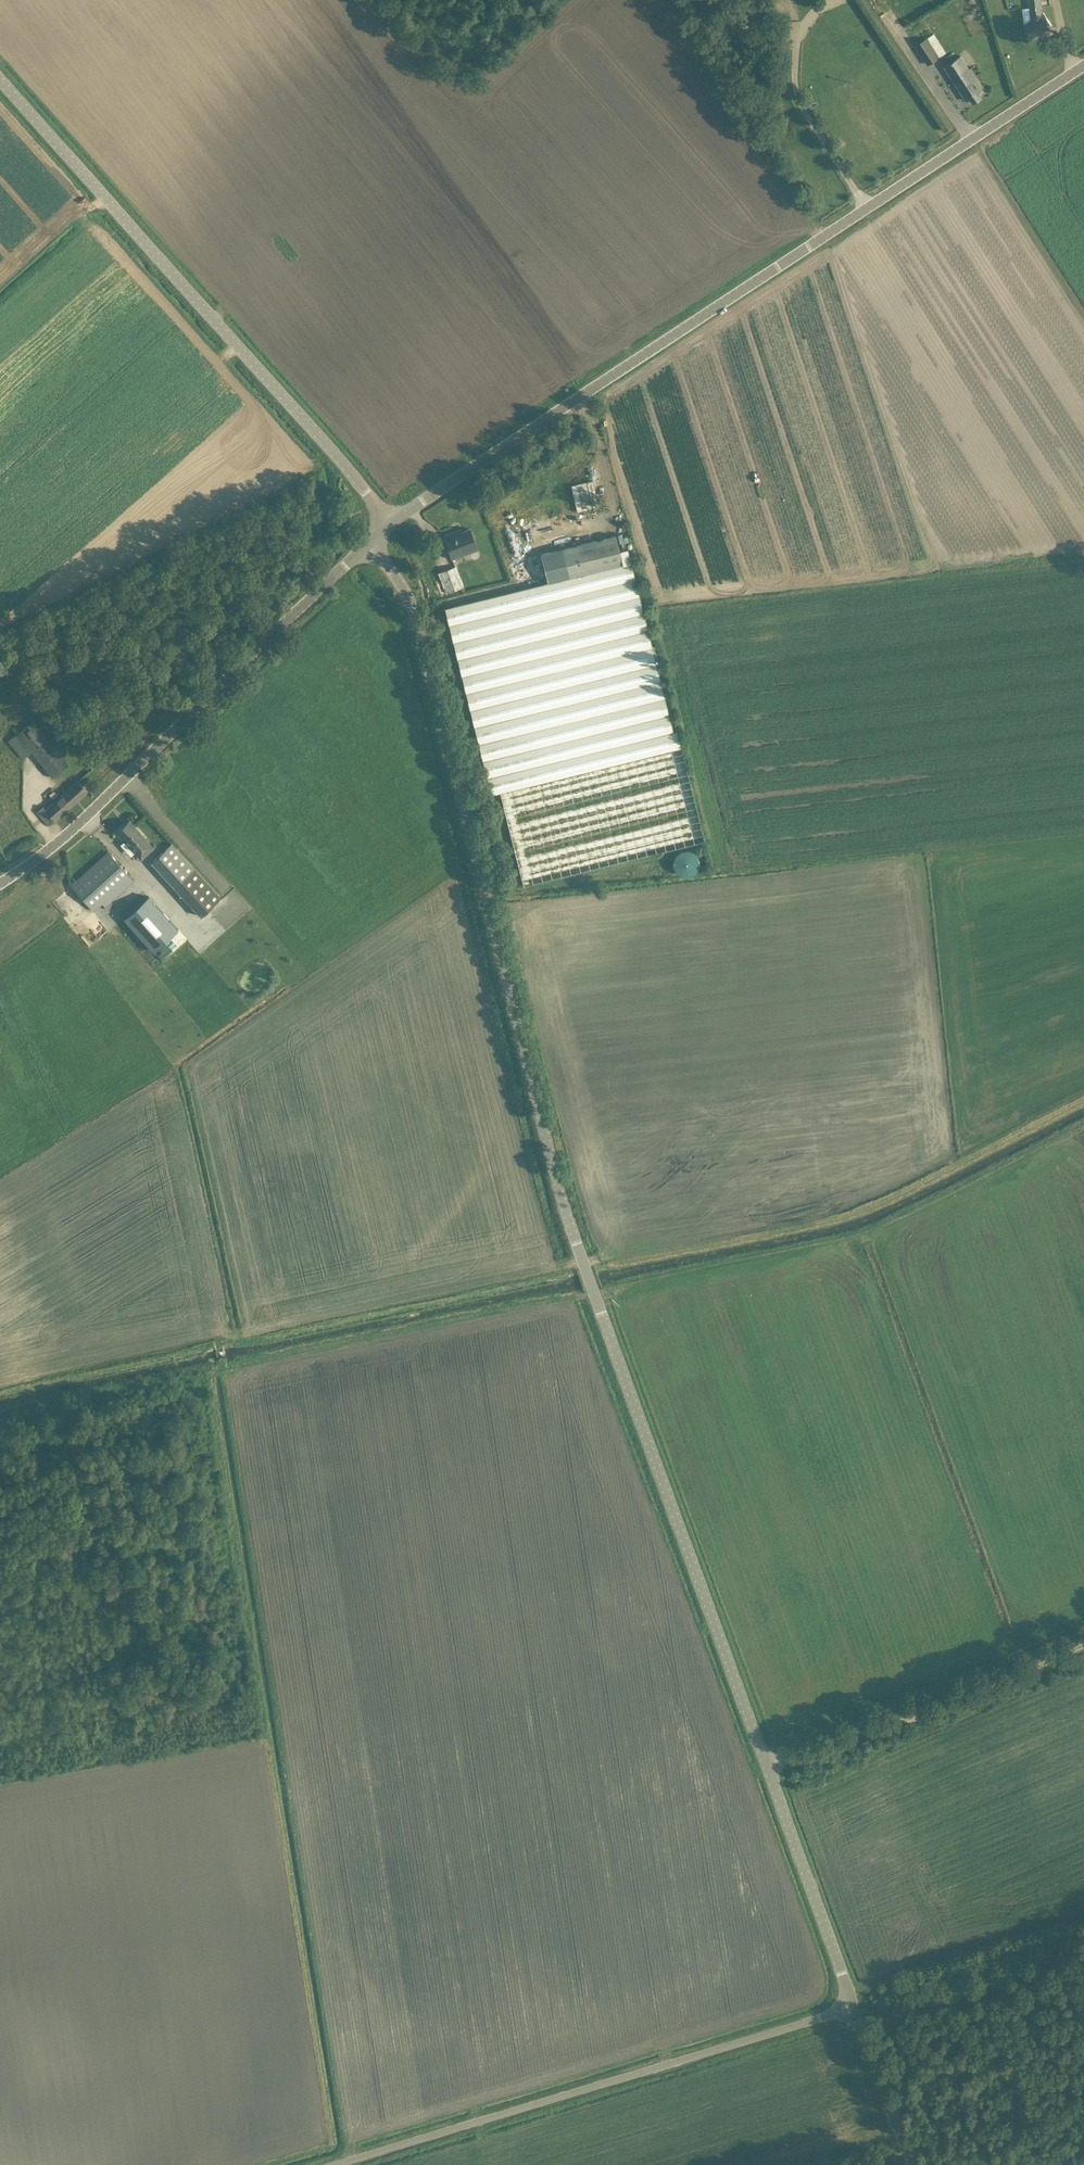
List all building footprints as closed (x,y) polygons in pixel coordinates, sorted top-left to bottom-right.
[(1031,20),(1024,24),(1032,37),(1052,25),(1044,12),(1043,13),(1041,0),(1028,0),(1031,20)] [(916,45),(929,65),(940,57),(927,37),(916,45)] [(974,102),(982,96),(979,92),(983,89),(961,55),(945,66),(967,100),(971,97),(974,102)] [(592,479),(572,483),(576,508),(596,505),(592,479)] [(444,535),(452,556),(477,547),(470,528),(455,534),(454,531),(444,535)] [(541,553),(546,575),(548,582),(623,563),(621,557),(615,535),(562,548),(550,551),(541,553)] [(701,842),(629,555),(621,557),(623,563),(548,582),(546,575),(443,601),(514,889),(701,842)] [(439,572),(447,592),(463,586),(455,566),(439,572)] [(33,751),(53,777),(69,764),(34,719),(8,739),(23,758),(33,751)] [(49,825),(77,800),(87,791),(78,780),(46,809),(43,806),(37,811),(49,825)] [(129,819),(116,831),(141,858),(154,846),(129,819)] [(152,860),(202,916),(222,898),(178,851),(171,843),(152,860)] [(673,858),(673,862),(673,867),(676,871),(679,874),(684,875),(688,875),(693,874),(696,871),(698,867),(699,862),(698,858),(696,854),(693,851),(688,849),(684,849),(679,851),(676,854),(673,858)] [(131,876),(116,859),(109,851),(71,885),(94,910),(131,876)] [(178,933),(148,900),(123,922),(153,955),(178,933)]
